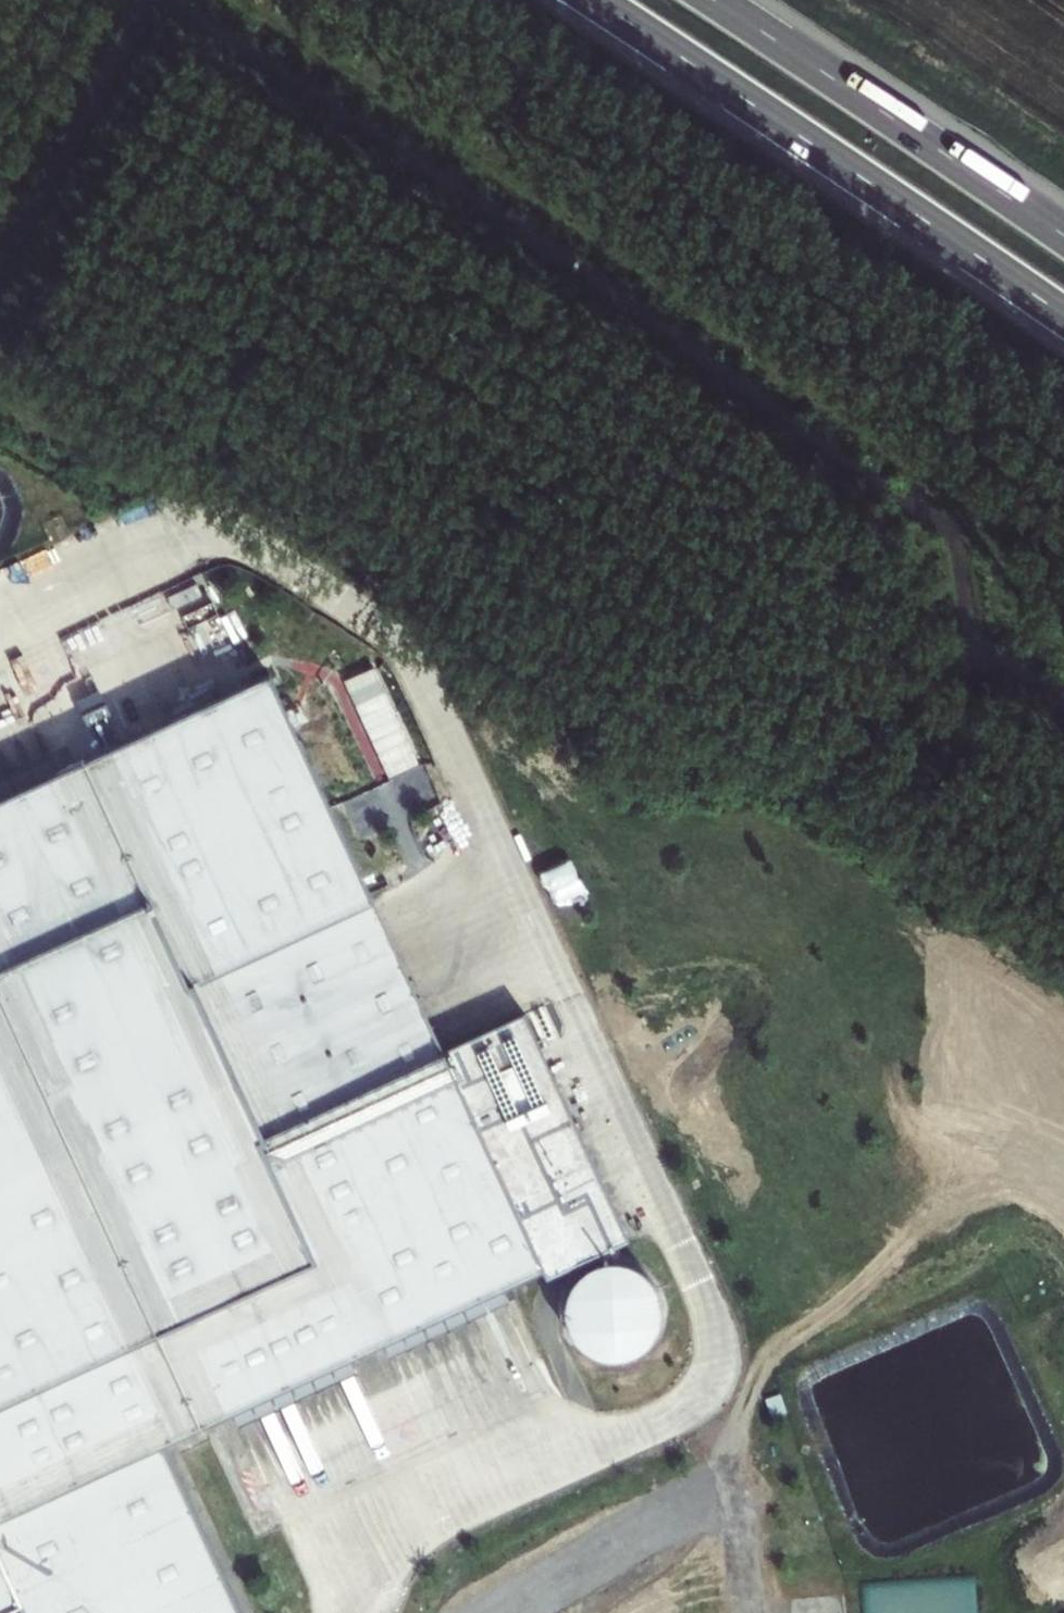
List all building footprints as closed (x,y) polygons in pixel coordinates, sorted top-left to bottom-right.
[(167,607),(33,660),(62,734),(196,681),(167,607)] [(41,721),(19,672),(0,681),(0,740),(41,721)] [(0,820),(0,1612),(238,1612),(165,1453),(554,1276),(286,690),(0,820)] [(669,1273),(588,1252),(567,1336),(648,1356),(669,1273)]
